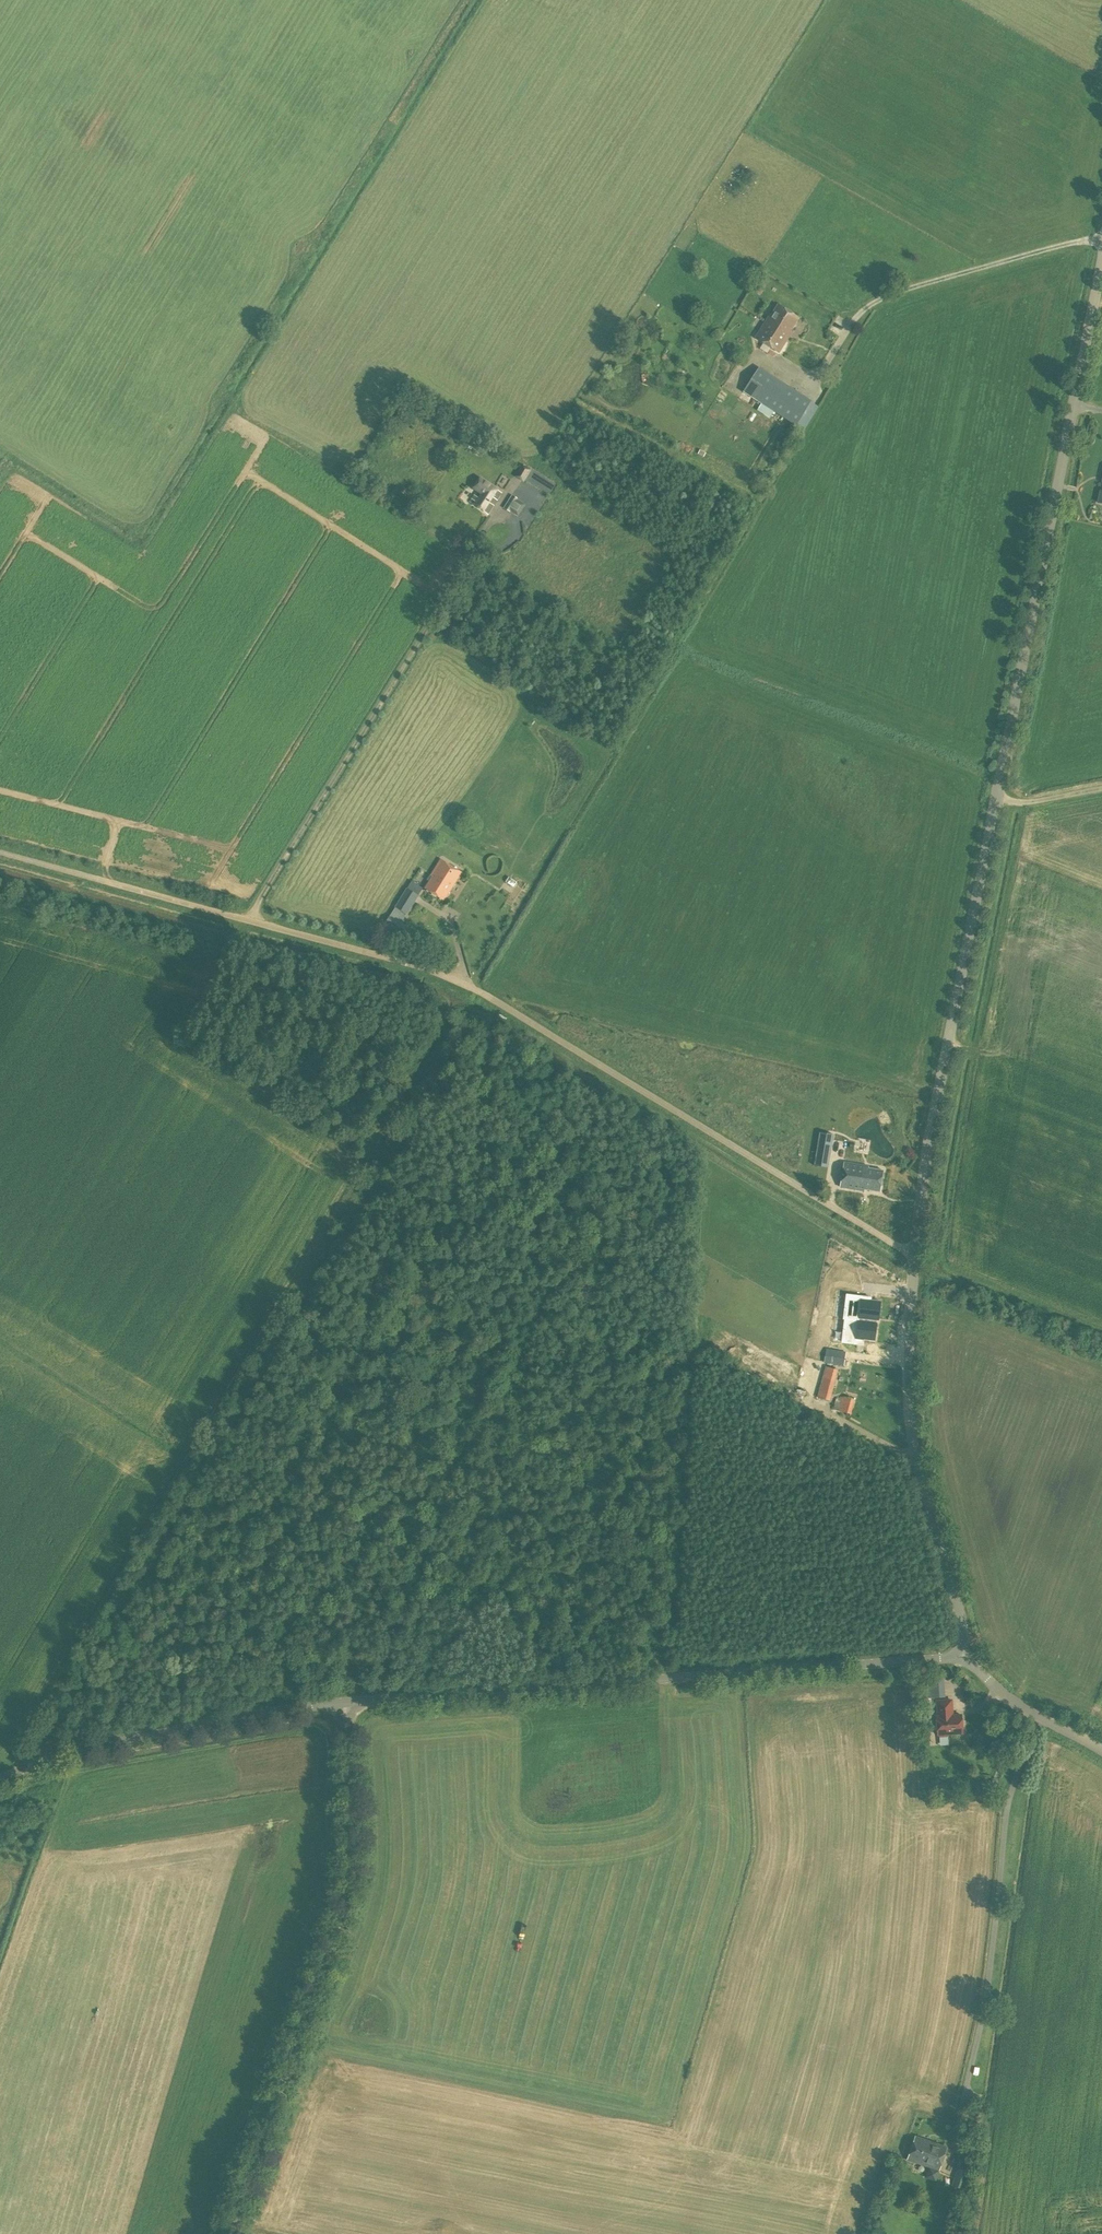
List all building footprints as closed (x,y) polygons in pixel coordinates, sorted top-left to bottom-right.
[(762,277),(758,284),(764,288),(768,281),(762,277)] [(764,323),(754,339),(777,354),(787,338),(787,337),(786,337),(786,336),(797,319),(777,306),(769,318),(768,317),(764,323)] [(757,400),(758,401),(774,377),(759,367),(743,392),(757,400)] [(789,386),(773,411),(774,411),(795,426),(811,401),(789,386)] [(769,418),(774,412),(756,401),(752,407),(769,418)] [(476,450),(482,441),(473,435),(467,445),(476,450)] [(524,482),(531,470),(522,464),(515,477),(524,482)] [(486,515),(500,494),(478,479),(472,489),(476,492),(468,503),(486,515)] [(510,512),(518,499),(511,495),(503,508),(510,512)] [(432,877),(424,890),(442,901),(459,873),(440,861),(430,876),(432,877)] [(510,884),(519,888),(522,883),(513,878),(510,884)] [(407,914),(419,895),(407,888),(395,907),(407,914)] [(396,944),(407,926),(390,915),(379,934),(396,944)] [(819,1132),(814,1165),(828,1168),(833,1134),(819,1132)] [(878,1192),(882,1172),(867,1169),(867,1168),(843,1163),(839,1187),(863,1192),(864,1189),(878,1192)] [(859,1303),(833,1300),(832,1314),(842,1315),(841,1320),(857,1321),(857,1318),(876,1320),(878,1302),(860,1300),(859,1303)] [(873,1340),(875,1323),(857,1322),(855,1338),(873,1340)] [(821,1332),(821,1347),(832,1346),(831,1332),(821,1332)] [(844,1366),(846,1352),(826,1349),(824,1363),(844,1366)] [(831,1400),(839,1371),(826,1367),(818,1397),(831,1400)] [(854,1397),(846,1395),(845,1397),(842,1396),(842,1397),(840,1396),(840,1397),(839,1397),(838,1397),(837,1398),(836,1397),(833,1409),(852,1414),(856,1400),(854,1399),(854,1397)] [(943,1696),(942,1678),(925,1679),(927,1698),(943,1696)] [(951,1716),(950,1701),(936,1702),(937,1717),(936,1717),(937,1735),(938,1735),(938,1737),(947,1737),(947,1734),(961,1733),(960,1715),(951,1716)] [(997,1790),(1000,1780),(993,1778),(991,1785),(992,1789),(997,1790)] [(937,2172),(946,2148),(915,2136),(906,2160),(937,2172)] [(971,2172),(974,2163),(958,2158),(955,2168),(957,2169),(952,2185),(962,2189),(968,2171),(971,2172)]
